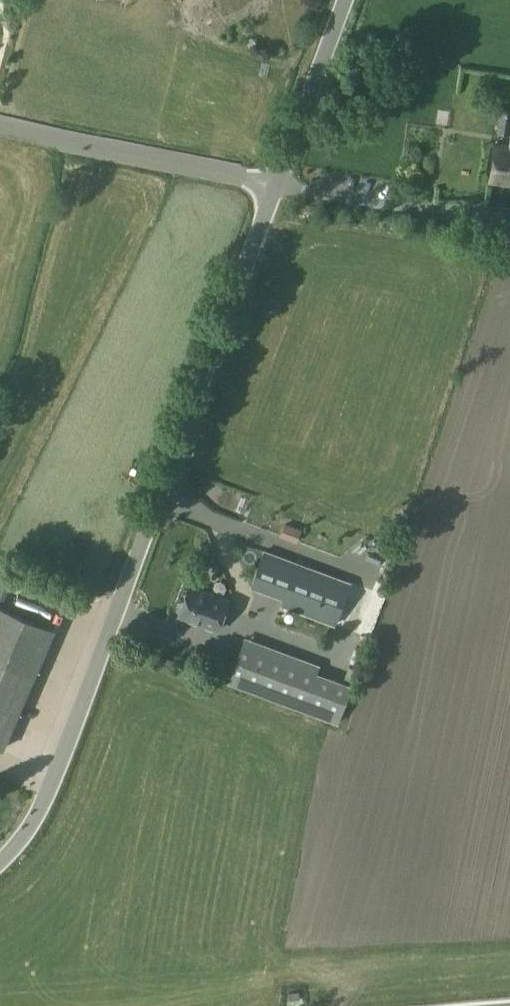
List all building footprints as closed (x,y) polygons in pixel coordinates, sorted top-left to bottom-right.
[(509,133),(509,110),(499,109),(496,131),(509,133)] [(509,183),(509,144),(493,142),(487,180),(509,183)] [(296,542),(301,529),(285,522),(280,536),(296,542)] [(334,625),(350,582),(264,551),(252,582),(285,594),(281,605),(334,625)] [(11,580),(0,575),(0,604),(11,580)] [(212,626),(223,598),(190,585),(184,600),(180,600),(177,607),(180,610),(179,613),(212,626)] [(3,748),(53,629),(0,607),(0,747),(3,748)] [(316,673),(318,666),(264,646),(253,676),(234,669),(229,682),(337,722),(351,686),(316,673)]
